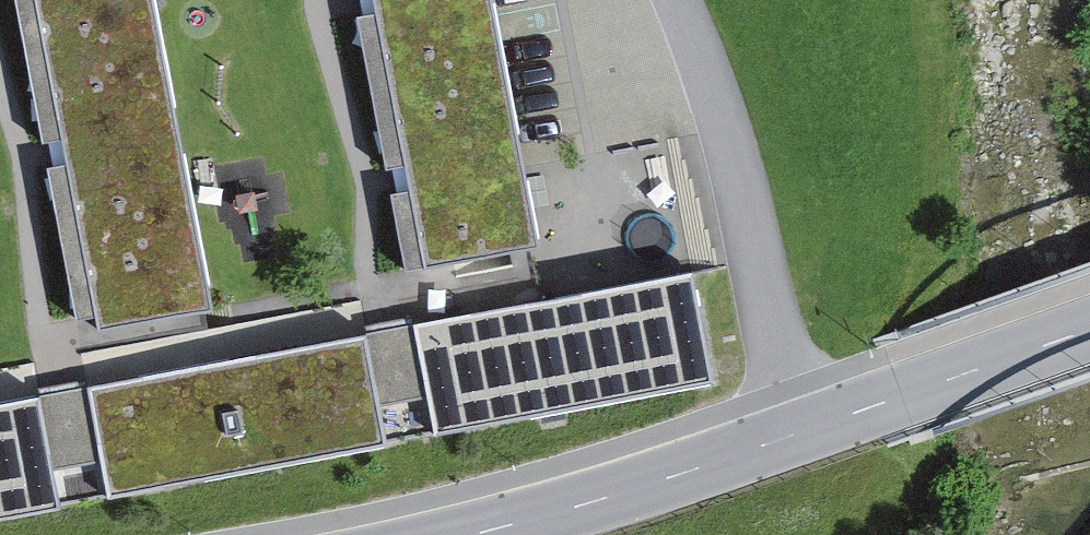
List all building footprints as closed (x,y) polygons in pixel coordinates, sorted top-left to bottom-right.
[(47,26),(40,27),(54,96),(61,95),(81,202),(74,204),(87,272),(95,271),(106,328),(212,308),(154,0),(42,0),(47,26)] [(416,274),(565,247),(520,0),(366,0),(398,178),(416,274)] [(519,315),(416,335),(436,439),(741,382),(721,277),(519,315)] [(416,335),(87,396),(107,501),(436,439),(416,335)] [(0,412),(0,521),(107,501),(87,396),(0,412)]
